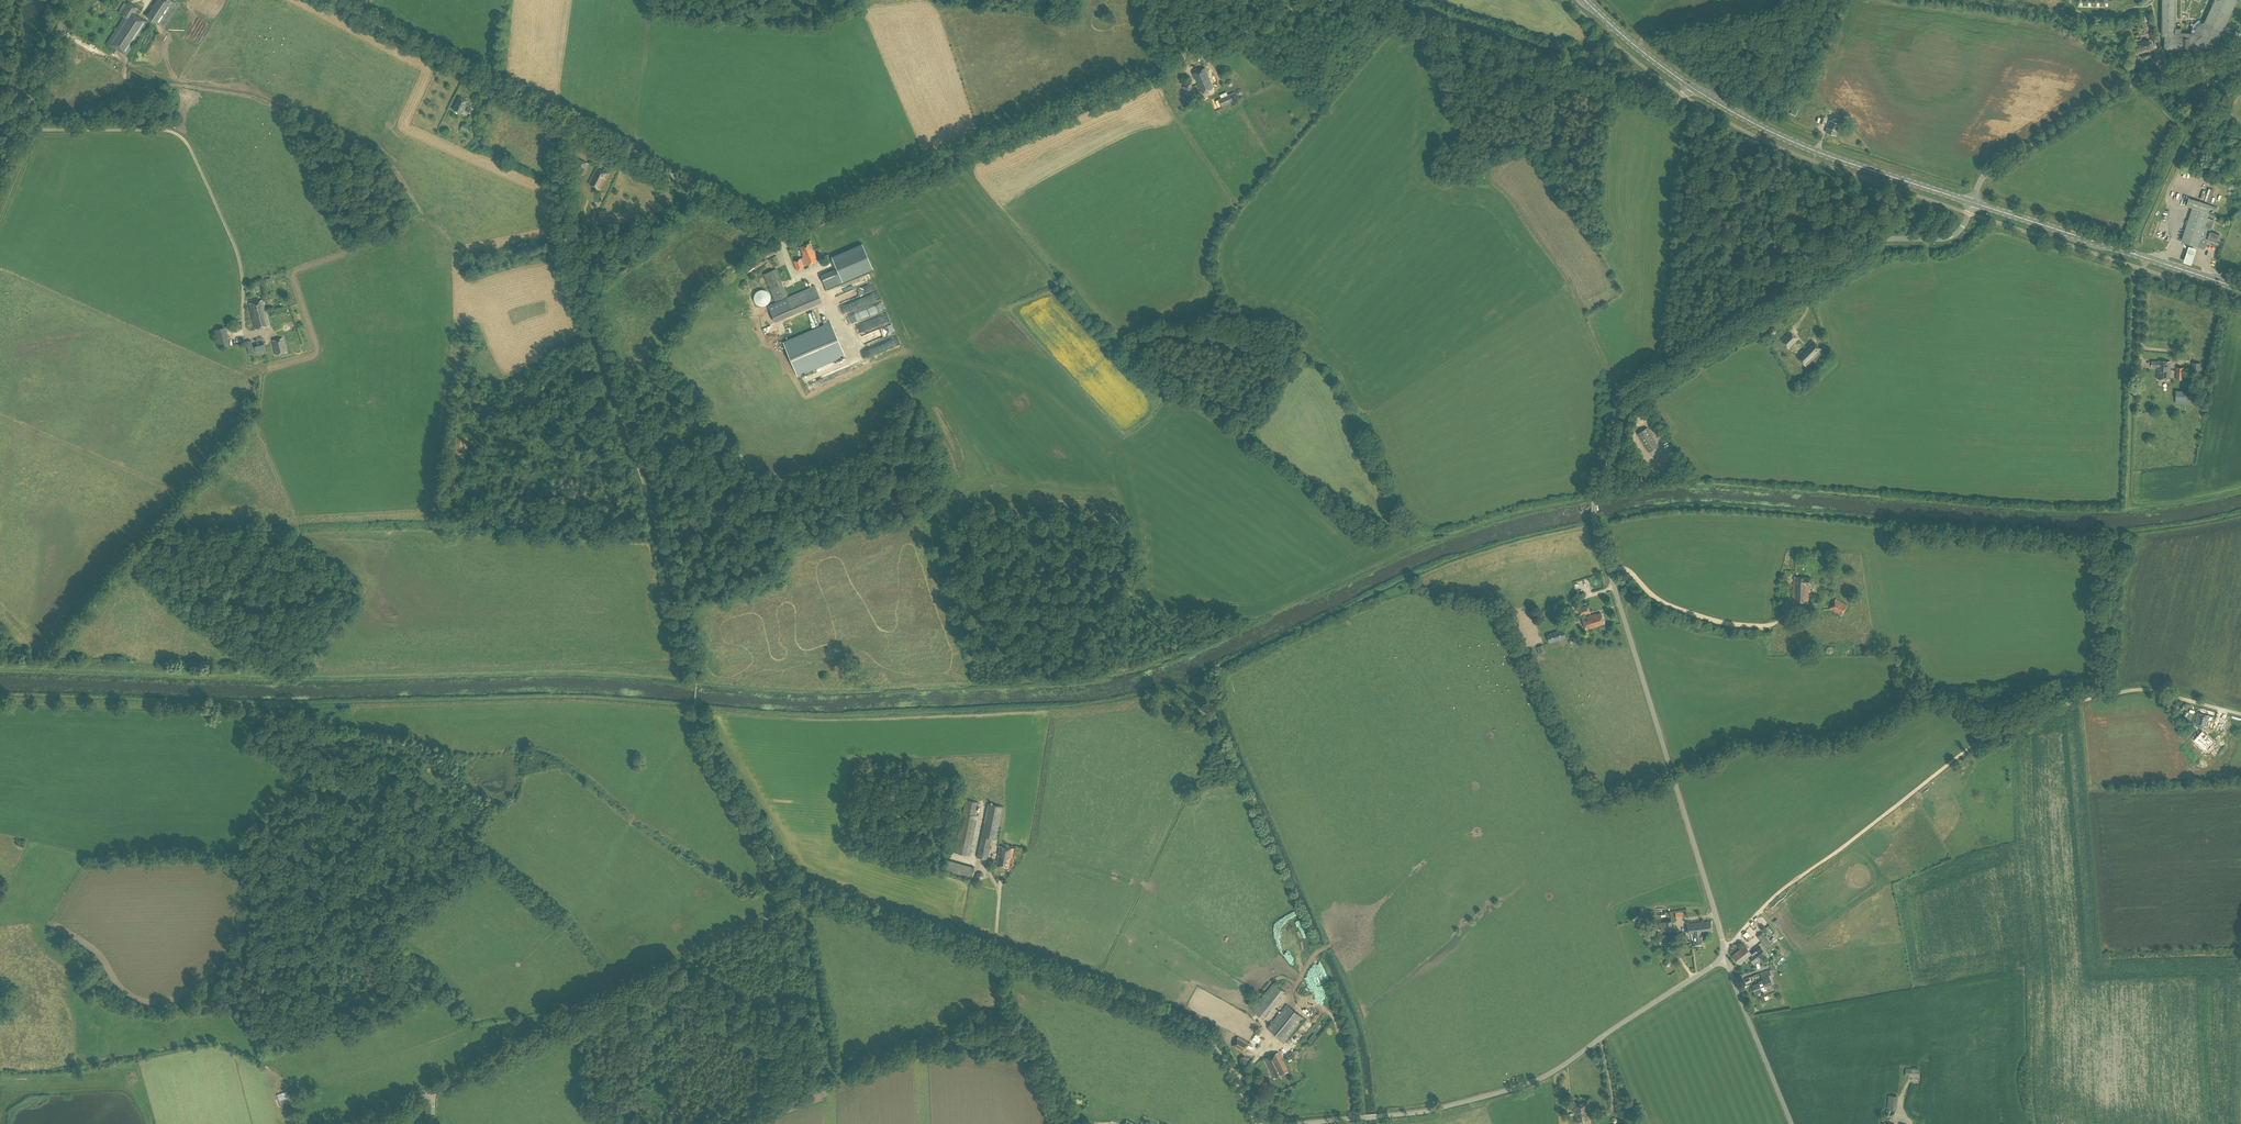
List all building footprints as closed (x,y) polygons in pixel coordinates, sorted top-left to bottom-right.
[(176,3),(171,0),(156,0),(145,16),(160,26),(176,3)] [(2205,22),(2204,22),(2202,23),(2201,23),(2200,24),(2198,26),(2197,27),(2197,29),(2196,30),(2196,32),(2196,34),(2191,33),(2181,33),(2181,28),(2176,28),(2176,17),(2177,0),(2163,0),(2163,36),(2165,36),(2165,49),(2184,49),(2184,50),(2188,50),(2189,44),(2190,43),(2193,41),(2194,41),(2194,42),(2196,41),(2197,42),(2199,44),(2201,45),(2203,46),(2205,46),(2208,46),(2210,45),(2212,45),(2214,43),(2215,42),(2217,40),(2218,38),(2222,30),(2223,31),(2225,28),(2226,26),(2237,0),(2215,0),(2205,22)] [(127,56),(148,23),(138,16),(142,11),(128,1),(120,14),(124,17),(107,42),(127,56)] [(2124,31),(2133,29),(2131,22),(2122,25),(2124,31)] [(2138,40),(2137,39),(2133,40),(2134,44),(2136,44),(2138,51),(2138,53),(2142,52),(2142,50),(2147,48),(2148,51),(2154,49),(2152,43),(2150,44),(2149,40),(2142,42),(2141,39),(2138,40)] [(1213,88),(1208,75),(1205,68),(1193,73),(1196,81),(1197,81),(1202,93),(1213,88)] [(2224,76),(2220,72),(2219,72),(2217,74),(2216,73),(2213,77),(2214,78),(2211,81),(2214,84),(2216,86),(2218,84),(2219,83),(2222,80),(2222,79),(2224,76)] [(1188,99),(1196,95),(1191,84),(1183,88),(1188,99)] [(1223,110),(1232,106),(1231,103),(1238,99),(1235,92),(1218,99),(1223,110)] [(2204,103),(2210,97),(2205,92),(2199,98),(2204,103)] [(461,113),(467,101),(460,97),(453,110),(461,113)] [(1836,135),(1840,124),(1830,121),(1826,132),(1836,135)] [(467,131),(469,125),(463,123),(461,128),(467,131)] [(583,175),(589,164),(579,158),(573,169),(583,175)] [(606,179),(609,174),(596,168),(588,183),(600,189),(605,179),(606,179)] [(2214,219),(2216,214),(2209,211),(2211,205),(2189,198),(2186,206),(2193,208),(2189,220),(2188,220),(2187,221),(2187,223),(2188,223),(2182,241),(2204,249),(2207,239),(2217,242),(2220,235),(2210,232),(2214,220),(2207,217),(2214,219)] [(813,250),(810,243),(800,247),(803,255),(803,257),(794,261),(797,269),(804,266),(804,265),(806,264),(807,265),(818,260),(814,250),(813,250)] [(2199,249),(2191,246),(2186,263),(2194,265),(2199,249)] [(749,274),(767,261),(762,255),(745,268),(749,274)] [(826,289),(851,278),(845,264),(820,275),(826,289)] [(784,288),(776,269),(763,274),(775,301),(790,295),(787,287),(784,288)] [(870,276),(864,278),(866,285),(873,283),(870,276)] [(855,285),(857,289),(865,285),(863,280),(855,285)] [(842,287),(834,290),(836,297),(855,291),(852,283),(842,287)] [(775,322),(822,302),(815,285),(810,287),(807,288),(767,306),(775,322)] [(867,292),(868,291),(867,289),(858,291),(859,295),(862,295),(863,297),(868,296),(867,292)] [(762,306),(763,306),(764,306),(766,305),(767,304),(768,303),(769,302),(770,301),(770,300),(770,298),(770,297),(770,296),(769,294),(769,293),(768,292),(767,291),(766,290),(764,290),(763,290),(762,290),(760,290),(759,290),(758,291),(757,292),(756,292),(756,293),(755,294),(754,295),(754,296),(754,298),(754,299),(754,301),(755,302),(756,303),(757,304),(758,305),(759,305),(760,306),(762,306)] [(850,301),(859,296),(857,292),(848,296),(850,301)] [(878,294),(870,297),(873,302),(880,299),(878,294)] [(862,300),(864,306),(872,303),(870,297),(862,300)] [(255,329),(269,326),(263,300),(249,303),(255,329)] [(871,308),(874,318),(877,317),(877,314),(884,312),(882,305),(871,308)] [(888,314),(875,320),(877,325),(880,324),(882,328),(892,323),(888,314)] [(798,377),(845,356),(830,321),(783,342),(798,377)] [(778,323),(782,336),(787,335),(783,322),(778,323)] [(776,330),(774,324),(764,328),(767,336),(773,334),(772,331),(776,330)] [(893,325),(883,330),(884,334),(879,336),(883,343),(897,337),(895,334),(897,334),(893,325)] [(230,344),(225,327),(213,330),(218,347),(230,344)] [(1789,349),(1798,340),(1789,331),(1781,340),(1789,349)] [(276,354),(286,352),(283,338),(272,340),(276,354)] [(876,343),(874,338),(866,340),(868,346),(876,343)] [(252,347),(250,340),(246,341),(249,354),(254,352),(253,352),(255,351),(256,353),(265,350),(264,343),(254,346),(252,347)] [(1806,367),(1823,351),(1812,340),(1796,356),(1806,367)] [(866,360),(854,365),(856,369),(868,364),(866,360)] [(2169,379),(2170,362),(2159,361),(2158,362),(2152,361),(2152,367),(2158,367),(2157,379),(2169,379)] [(822,376),(838,369),(835,362),(819,370),(822,376)] [(2200,374),(2201,363),(2192,363),(2191,374),(2200,374)] [(2183,379),(2184,367),(2177,367),(2176,379),(2183,379)] [(821,376),(806,381),(807,385),(823,380),(821,376)] [(2194,405),(2195,392),(2176,390),(2175,403),(2194,405)] [(1649,452),(1658,447),(1647,428),(1638,434),(1649,452)] [(1811,585),(1811,578),(1794,577),(1793,602),(1808,603),(1809,585),(1811,585)] [(1841,616),(1847,605),(1836,598),(1829,609),(1841,616)] [(1581,616),(1590,613),(1588,605),(1579,608),(1581,616)] [(1604,624),(1601,614),(1594,616),(1593,615),(1583,618),(1586,630),(1597,627),(1597,626),(1604,624)] [(1549,643),(1566,638),(1563,629),(1546,634),(1549,643)] [(1539,653),(1545,651),(1543,645),(1537,647),(1539,653)] [(2206,726),(2209,716),(2198,713),(2195,723),(2206,726)] [(2212,735),(2210,733),(2209,733),(2204,729),(2195,739),(2209,752),(2218,742),(2211,736),(2212,735)] [(973,846),(979,816),(976,815),(978,802),(965,799),(954,853),(969,856),(971,846),(973,846)] [(997,839),(1004,807),(988,803),(976,857),(987,859),(992,838),(997,839)] [(1012,857),(1014,849),(999,846),(998,847),(999,847),(998,855),(996,865),(1009,868),(1011,858),(1011,856),(1012,857)] [(972,878),(974,868),(948,860),(945,870),(972,878)] [(1661,931),(1673,929),(1672,920),(1660,922),(1661,931)] [(1703,933),(1712,932),(1711,921),(1687,924),(1688,933),(1693,933),(1694,941),(1694,946),(1705,944),(1704,940),(1703,933)] [(1766,937),(1762,932),(1758,936),(1757,937),(1765,948),(1771,944),(1767,939),(1769,938),(1768,935),(1766,937)] [(1659,945),(1668,944),(1668,941),(1668,940),(1667,934),(1658,936),(1659,945)] [(1752,954),(1745,945),(1732,955),(1739,964),(1748,956),(1754,964),(1766,954),(1760,947),(1752,954)] [(1755,993),(1767,988),(1766,986),(1772,983),(1769,975),(1762,978),(1763,981),(1752,985),(1755,993)] [(1260,998),(1254,1010),(1262,1014),(1268,1001),(1260,998)] [(1284,1042),(1303,1018),(1286,1004),(1267,1028),(1284,1042)] [(1308,1011),(1305,1015),(1309,1019),(1313,1014),(1308,1011)] [(1243,1052),(1248,1042),(1238,1037),(1233,1046),(1243,1052)] [(1274,1078),(1288,1071),(1279,1052),(1265,1059),(1274,1078)] [(1919,1077),(1920,1069),(1906,1068),(1906,1066),(1900,1065),(1899,1076),(1910,1077),(1910,1076),(1911,1076),(1911,1077),(1919,1077)] [(293,1102),(292,1097),(289,1098),(288,1097),(279,1101),(282,1108),(286,1106),(287,1108),(289,1108),(288,1106),(291,1105),(290,1103),(293,1102)] [(1590,1120),(1589,1109),(1590,1109),(1590,1103),(1573,1104),(1574,1112),(1575,1112),(1575,1113),(1570,1113),(1570,1115),(1575,1115),(1575,1122),(1590,1120)]
